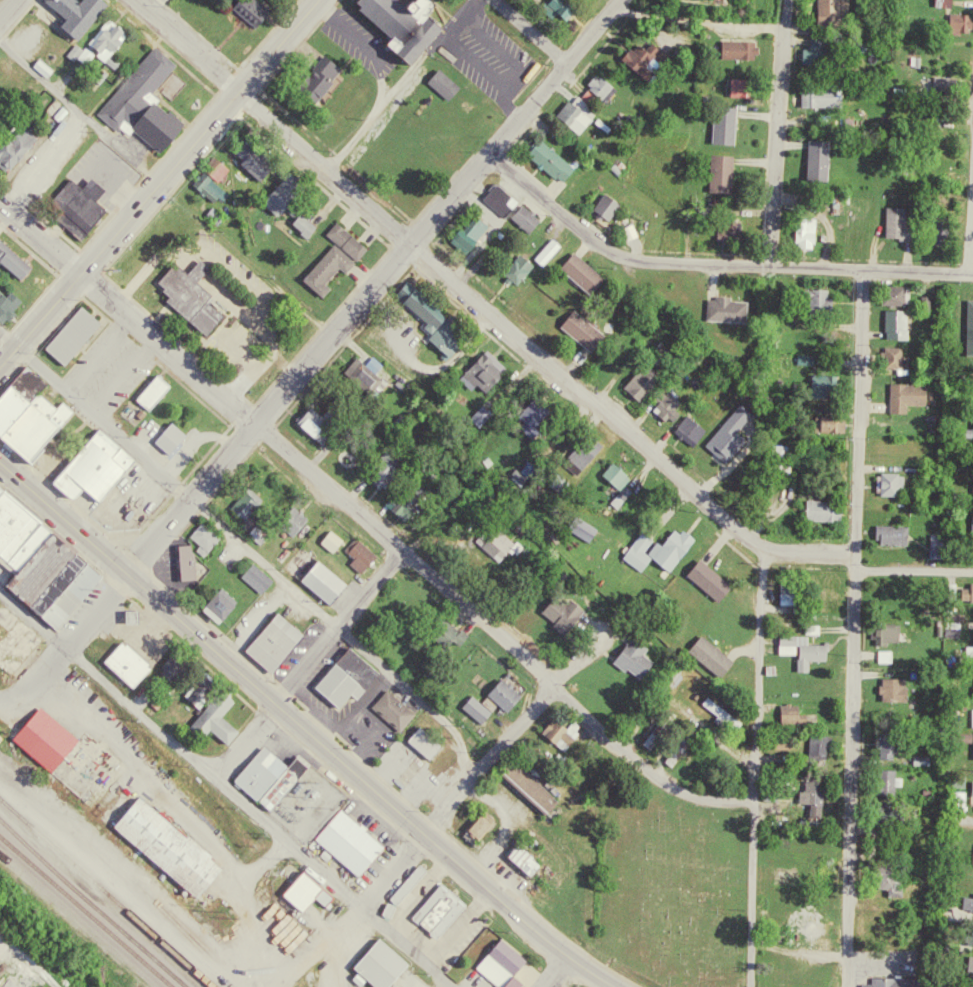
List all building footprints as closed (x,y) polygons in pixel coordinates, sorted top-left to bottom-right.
[(61,16),(55,23),(73,37),(102,1),(101,0),(77,0),(75,2),(73,0),(42,0),(61,16)] [(255,29),(270,10),(257,0),(239,0),(231,10),(255,29)] [(359,3),(354,8),(387,35),(382,41),(408,62),(437,27),(421,14),(431,1),(430,0),(410,0),(409,1),(408,0),(402,0),(400,2),(397,0),(355,0),(359,3)] [(582,0),(559,0),(558,1),(575,17),(587,5),(582,0)] [(854,24),(854,8),(859,8),(859,0),(828,0),(828,24),(854,24)] [(958,29),(972,29),(972,13),(959,13),(958,29)] [(106,17),(85,41),(103,56),(123,32),(106,17)] [(74,40),(65,51),(73,57),(82,47),(74,40)] [(677,52),(659,42),(656,47),(644,40),(632,62),(661,79),(677,52)] [(732,40),(731,57),(763,58),(764,40),(732,40)] [(84,44),(76,55),(86,63),(94,53),(84,44)] [(151,45),(94,111),(114,129),(117,126),(124,132),(129,127),(154,149),(179,120),(167,110),(164,112),(153,102),(156,98),(148,91),(172,62),(151,45)] [(295,91),(313,103),(337,67),(319,55),(295,91)] [(36,57),(30,63),(43,75),(49,68),(36,57)] [(436,66),(425,79),(447,99),(459,86),(436,66)] [(612,103),(625,91),(608,72),(595,84),(600,89),(612,103)] [(962,77),(940,76),(940,90),(962,91),(962,77)] [(767,96),(768,78),(741,78),(740,96),(767,96)] [(847,86),(809,87),(810,107),(848,106),(847,86)] [(2,113),(0,111),(0,94),(11,104),(2,113)] [(606,113),(585,94),(566,114),(588,133),(606,113)] [(745,143),(746,110),(734,110),(734,116),(722,116),(722,142),(745,143)] [(0,144),(0,165),(5,169),(34,137),(19,123),(0,144)] [(244,138),(231,151),(260,178),(273,164),(244,138)] [(572,183),(584,167),(549,140),(537,156),(572,183)] [(816,179),(837,179),(838,140),(817,140),(816,179)] [(214,154),(190,182),(212,200),(217,194),(221,197),(227,190),(217,182),(230,167),(214,154)] [(718,191),(741,192),(742,154),(719,154),(718,191)] [(287,169),(260,199),(276,213),(303,183),(287,169)] [(67,176),(47,199),(58,209),(54,215),(79,237),(104,208),(93,198),(101,188),(83,173),(75,183),(67,176)] [(189,190),(208,213),(227,198),(208,174),(189,190)] [(619,219),(629,201),(611,192),(601,210),(619,219)] [(550,220),(532,203),(520,217),(538,233),(550,220)] [(211,205),(224,215),(218,222),(205,212),(211,205)] [(914,206),(893,206),(894,238),(918,238),(918,223),(914,223),(914,206)] [(296,210),(314,225),(305,235),(288,220),(296,210)] [(461,240),(476,252),(498,225),(488,217),(477,232),(471,227),(461,240)] [(825,218),(806,217),(805,247),(824,248),(825,218)] [(331,219),(321,232),(353,258),(363,245),(331,219)] [(543,258),(551,265),(570,245),(561,237),(543,258)] [(17,276),(28,261),(0,239),(0,263),(17,276)] [(350,260),(329,240),(297,276),(318,294),(326,285),(321,280),(334,265),(341,271),(350,260)] [(543,265),(529,252),(511,272),(525,285),(543,265)] [(570,271),(606,293),(617,275),(581,253),(570,271)] [(171,260),(156,278),(162,283),(159,287),(165,293),(161,298),(205,334),(223,313),(206,300),(213,292),(197,279),(207,266),(197,258),(185,272),(171,260)] [(3,320),(20,298),(4,286),(0,292),(0,318),(3,320)] [(837,288),(822,289),(823,306),(837,305),(837,288)] [(418,295),(407,305),(423,321),(416,328),(442,354),(460,336),(418,295)] [(739,301),(739,296),(714,297),(715,321),(755,321),(755,301),(739,301)] [(77,305),(42,346),(62,363),(98,322),(77,305)] [(894,309),(893,339),(915,339),(916,310),(894,309)] [(615,335),(583,310),(569,326),(601,352),(615,335)] [(910,347),(889,346),(889,361),(910,361),(910,347)] [(485,385),(494,393),(517,369),(495,349),(468,378),(481,389),(485,385)] [(24,462),(0,441),(0,388),(22,362),(45,381),(37,391),(52,404),(58,397),(70,408),(24,462)] [(373,400),(386,386),(360,362),(346,376),(373,400)] [(651,400),(664,378),(646,367),(633,390),(651,400)] [(827,374),(831,397),(849,395),(845,371),(827,374)] [(153,372),(132,398),(145,409),(166,384),(153,372)] [(897,413),(914,413),(914,404),(935,405),(935,384),(897,383),(897,413)] [(715,427),(685,409),(690,399),(676,391),(663,412),(683,424),(679,431),(704,446),(715,427)] [(549,431),(544,427),(559,410),(544,397),(522,422),(542,439),(549,431)] [(771,420),(747,402),(714,446),(738,464),(771,420)] [(320,416),(310,409),(296,427),(317,442),(335,418),(324,410),(320,416)] [(847,415),(831,414),(831,431),(847,431),(847,415)] [(167,421),(152,440),(168,453),(184,434),(167,421)] [(96,426),(49,480),(69,498),(79,486),(95,500),(132,457),(96,426)] [(587,471),(606,453),(593,439),(573,458),(587,471)] [(640,477),(621,460),(610,473),(628,489),(640,477)] [(886,473),(885,494),(911,495),(912,473),(886,473)] [(14,567),(2,581),(38,613),(84,559),(0,486),(0,555),(14,567)] [(228,510),(249,527),(264,508),(243,491),(228,510)] [(406,521),(410,514),(415,517),(421,505),(395,491),(385,511),(406,521)] [(815,520),(851,521),(852,511),(843,511),(844,500),(816,500),(815,520)] [(606,528),(585,515),(576,530),(597,543),(606,528)] [(518,552),(522,557),(530,549),(502,522),(483,541),(507,564),(518,552)] [(208,555),(221,541),(202,524),(189,538),(208,555)] [(916,543),(917,525),(885,525),(885,542),(916,543)] [(665,541),(656,555),(682,571),(702,537),(684,526),(673,545),(665,541)] [(257,546),(265,542),(259,530),(251,535),(257,546)] [(344,543),(329,531),(318,545),(334,557),(344,543)] [(651,571),(659,556),(653,553),(661,538),(647,531),(632,561),(651,571)] [(358,556),(348,567),(363,581),(376,568),(364,558),(362,560),(358,556)] [(741,587),(711,558),(697,574),(727,602),(741,587)] [(331,610),(350,589),(322,564),(303,585),(331,610)] [(274,585),(252,565),(240,578),(262,599),(274,585)] [(957,594),(966,594),(966,599),(972,599),(972,579),(966,579),(966,584),(957,584),(957,594)] [(776,580),(776,600),(789,601),(788,608),(796,608),(797,580),(776,580)] [(807,604),(806,582),(787,582),(787,605),(807,604)] [(807,582),(807,603),(816,603),(816,609),(829,609),(830,583),(807,582)] [(578,598),(572,604),(557,590),(542,606),(573,635),(594,613),(578,598)] [(209,611),(225,627),(242,609),(226,594),(209,611)] [(248,654),(275,677),(308,637),(281,615),(248,654)] [(867,619),(867,633),(871,633),(870,642),(882,642),(882,638),(894,639),(894,620),(867,619)] [(968,637),(968,621),(953,621),(952,637),(968,637)] [(972,664),(972,626),(970,626),(970,643),(962,643),(962,654),(967,654),(967,664),(972,664)] [(908,627),(883,627),(883,642),(907,643),(908,627)] [(463,642),(474,642),(474,630),(463,630),(463,642)] [(774,630),(773,651),(793,652),(793,668),(803,668),(803,658),(823,658),(823,641),(804,641),(804,631),(774,630)] [(698,650),(728,679),(743,663),(712,634),(698,650)] [(652,654),(657,647),(642,636),(623,660),(650,681),(664,663),(652,654)] [(119,638),(101,658),(130,684),(149,664),(119,638)] [(900,650),(885,650),(886,663),(900,662),(900,650)] [(360,702),(382,675),(352,651),(344,661),(342,659),(316,689),(343,711),(355,697),(360,702)] [(191,670),(178,655),(158,672),(171,687),(191,670)] [(878,674),(878,698),(901,699),(902,675),(878,674)] [(506,703),(518,712),(531,694),(509,677),(490,702),(480,695),(470,708),(491,724),(506,703)] [(913,678),(889,677),(889,700),(917,701),(917,687),(913,686),(913,678)] [(217,685),(186,724),(198,734),(205,726),(224,741),(234,728),(217,714),(231,696),(217,685)] [(415,718),(387,692),(371,709),(399,735),(415,718)] [(776,702),(777,719),(796,719),(796,702),(776,702)] [(787,705),(787,723),(809,723),(809,704),(787,705)] [(15,742),(53,776),(81,745),(43,711),(15,742)] [(736,726),(746,725),(746,716),(735,717),(736,726)] [(576,750),(584,737),(581,735),(587,726),(581,722),(578,727),(562,717),(551,734),(576,750)] [(409,744),(433,762),(444,748),(421,730),(409,744)] [(876,730),(876,757),(889,757),(889,750),(897,750),(897,730),(876,730)] [(806,731),(805,751),(823,753),(824,733),(806,731)] [(770,733),(770,747),(788,747),(788,734),(770,733)] [(885,734),(886,758),(897,758),(897,753),(908,752),(907,733),(885,734)] [(835,754),(836,736),(818,735),(818,754),(835,754)] [(260,743),(231,777),(268,809),(308,761),(295,750),(284,763),(260,743)] [(922,764),(939,765),(939,756),(922,755),(922,764)] [(554,816),(568,802),(523,758),(509,773),(554,816)] [(870,776),(870,792),(891,792),(891,784),(898,784),(899,775),(892,775),(892,768),(873,767),(873,776),(870,776)] [(902,793),(902,769),(889,769),(889,793),(902,793)] [(946,772),(947,784),(961,784),(961,772),(946,772)] [(802,777),(802,788),(795,788),(794,801),(806,802),(805,815),(817,816),(819,778),(802,777)] [(832,781),(812,780),(811,791),(808,791),(808,802),(831,803),(832,781)] [(945,789),(945,808),(962,808),(962,789),(945,789)] [(135,793),(110,823),(192,893),(217,863),(135,793)] [(864,798),(864,824),(898,825),(899,806),(891,806),(891,799),(864,798)] [(336,805),(310,835),(355,873),(380,843),(336,805)] [(490,840),(502,822),(489,813),(477,831),(490,840)] [(540,875),(550,862),(526,843),(516,855),(540,875)] [(868,862),(868,877),(872,877),(872,886),(885,886),(885,892),(896,892),(896,870),(891,870),(891,862),(868,862)] [(299,865),(279,889),(299,906),(311,892),(321,901),(329,892),(299,865)] [(392,905),(383,916),(388,920),(407,898),(406,897),(427,873),(421,867),(390,903),(392,905)] [(911,896),(910,877),(895,877),(896,897),(911,896)] [(437,881),(409,914),(433,935),(462,903),(437,881)] [(959,908),(972,909),(972,889),(972,894),(960,893),(959,908)] [(968,932),(962,932),(961,942),(972,943),(972,923),(968,923),(968,932)] [(350,962),(378,986),(382,986),(405,960),(375,933),(350,962)] [(473,964),(497,984),(495,986),(513,986),(519,979),(510,972),(524,956),(497,934),(473,964)] [(963,970),(972,971),(972,953),(965,952),(963,970)] [(858,986),(914,986),(914,977),(893,977),(893,973),(867,973),(867,979),(858,979),(858,986)]
